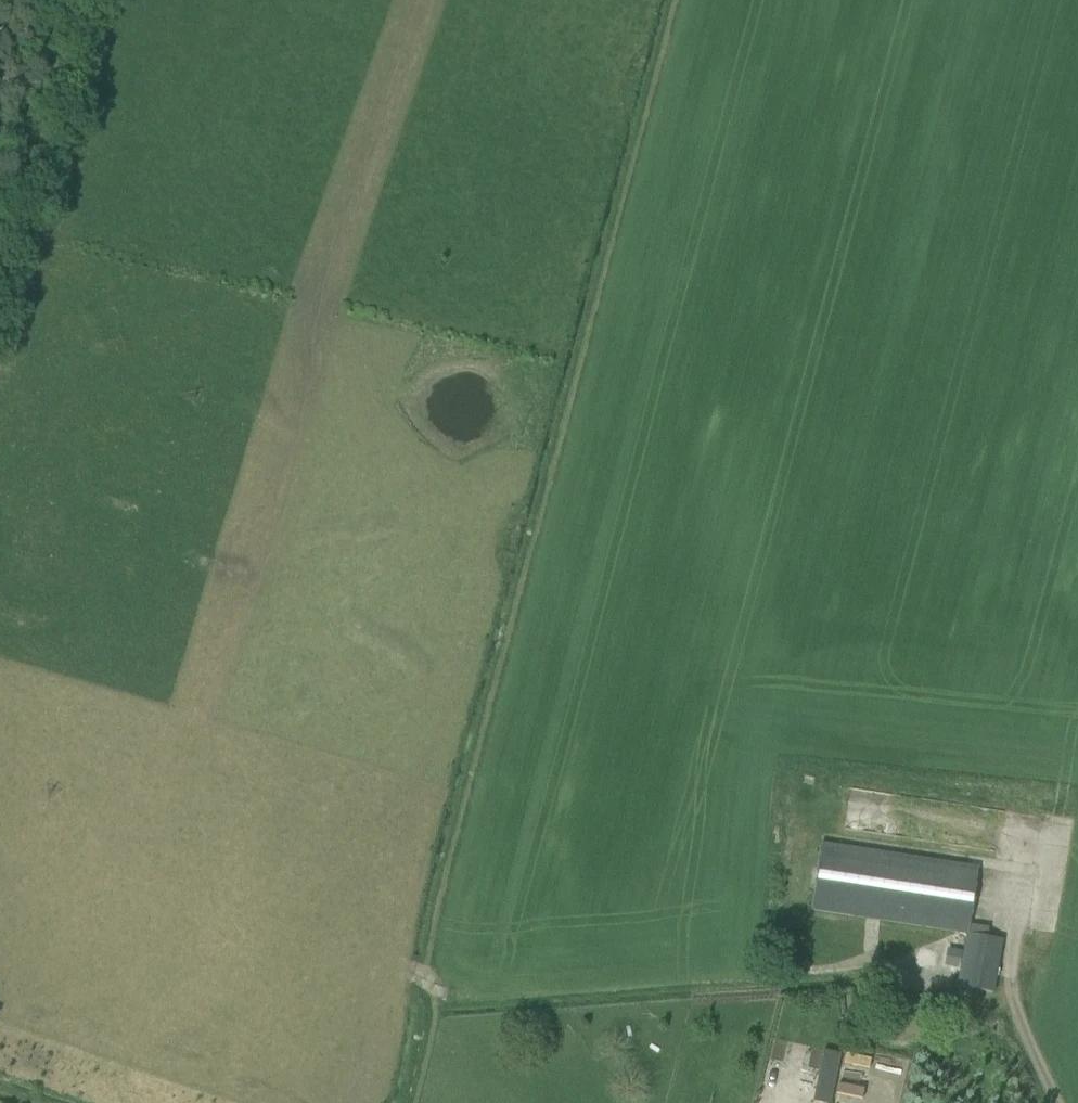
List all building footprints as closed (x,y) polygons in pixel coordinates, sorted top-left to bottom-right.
[(958,986),(994,992),(996,976),(999,976),(1000,969),(998,969),(1003,939),(988,936),(990,927),(971,924),(980,867),(822,841),(810,909),(966,935),(958,986)] [(824,1050),(818,1076),(836,1080),(842,1053),(824,1050)]
